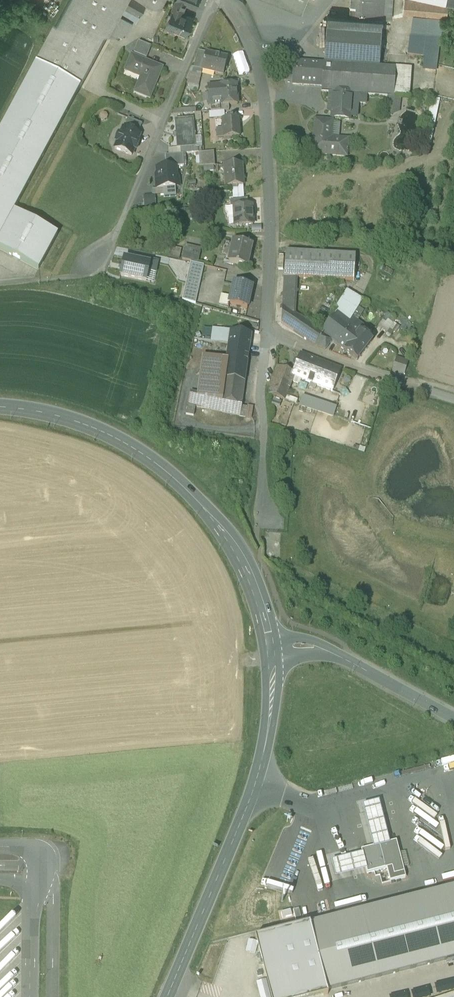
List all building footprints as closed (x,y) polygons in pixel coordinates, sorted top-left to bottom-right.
[(36,63),(80,87),(108,36),(119,15),(130,21),(135,24),(146,3),(141,0),(70,0),(36,63)] [(159,8),(164,0),(144,0),(159,8)] [(173,6),(183,10),(185,4),(194,8),(197,0),(176,0),(173,6)] [(301,12),(306,0),(271,0),(301,12)] [(349,14),(383,16),(384,0),(350,0),(349,14)] [(383,16),(383,19),(392,20),(393,0),(384,0),(383,16)] [(432,0),(404,0),(403,13),(413,14),(431,16),(441,17),(446,17),(448,2),(444,1),(432,0)] [(183,10),(173,6),(165,27),(186,35),(193,19),(181,14),(183,10)] [(383,16),(349,14),(327,12),(326,36),(381,39),(383,19),(383,16)] [(431,16),(413,14),(409,56),(427,57),(431,16)] [(119,41),(130,21),(119,15),(108,36),(119,41)] [(441,17),(431,16),(427,57),(426,71),(437,72),(441,17)] [(381,39),(326,36),(324,62),(380,66),(381,39)] [(151,47),(138,42),(133,53),(146,58),(151,47)] [(198,51),(194,68),(201,70),(206,53),(198,51)] [(227,58),(206,53),(201,70),(223,75),(227,58)] [(163,68),(131,55),(124,72),(140,78),(133,93),(150,100),(163,68)] [(324,62),(294,60),(292,87),(322,89),(324,62)] [(380,66),(324,62),(322,89),(322,92),(328,92),(351,94),(368,95),(393,97),(395,67),(384,66),(380,66)] [(0,130),(0,249),(38,270),(57,235),(13,211),(80,88),(80,87),(36,63),(0,130)] [(411,68),(395,67),(393,97),(409,98),(411,68)] [(194,68),(191,68),(186,83),(189,84),(187,89),(197,91),(201,70),(194,68)] [(236,85),(206,86),(208,107),(210,107),(212,106),(212,104),(221,103),(221,106),(228,105),(237,105),(236,85)] [(351,94),(328,92),(327,111),(330,113),(330,118),(350,120),(350,117),(351,94)] [(367,104),(368,95),(351,94),(350,117),(359,116),(359,104),(367,104)] [(441,99),(432,97),(424,136),(433,138),(441,99)] [(212,106),(210,107),(211,113),(229,111),(228,105),(221,106),(221,103),(212,104),(212,106)] [(332,120),(313,118),(310,155),(347,157),(348,138),(338,137),(331,136),(332,123),(332,120)] [(240,119),(220,120),(221,130),(216,130),(216,139),(240,138),(240,119)] [(141,126),(127,120),(125,127),(139,132),(141,126)] [(192,120),(174,121),(176,149),(194,148),(192,120)] [(140,135),(120,127),(118,134),(116,133),(113,141),(115,141),(112,148),(132,156),(134,149),(136,150),(139,143),(137,142),(140,135)] [(213,166),(215,166),(214,152),(199,153),(200,167),(204,167),(213,166)] [(183,154),(165,156),(166,167),(175,167),(184,167),(183,154)] [(242,164),(223,165),(224,188),(232,188),(243,187),(242,164)] [(166,167),(157,168),(157,178),(156,178),(156,189),(175,188),(175,180),(176,180),(175,167),(166,167)] [(244,199),(243,187),(232,188),(233,200),(244,199)] [(154,195),(142,196),(143,208),(155,207),(154,195)] [(248,206),(234,206),(234,207),(230,207),(225,207),(225,212),(227,213),(227,217),(229,219),(232,219),(232,228),(237,228),(238,229),(242,229),(243,228),(254,227),(253,206),(248,206)] [(253,247),(231,242),(226,264),(248,269),(253,247)] [(201,249),(185,245),(182,259),(198,263),(201,249)] [(170,247),(168,256),(179,258),(181,249),(170,247)] [(192,263),(143,252),(138,277),(165,282),(187,287),(191,269),(192,263)] [(355,256),(285,252),(283,286),(296,287),(296,278),(354,281),(355,256)] [(204,266),(192,263),(191,269),(202,272),(204,266)] [(187,287),(165,282),(164,286),(186,291),(187,287)] [(252,287),(232,283),(229,297),(228,306),(248,310),(252,287)] [(186,291),(164,286),(162,291),(184,300),(186,291)] [(296,287),(283,286),(281,323),(293,332),(300,319),(294,315),(296,287)] [(362,301),(346,291),(336,308),(339,310),(352,318),(358,308),(362,301)] [(227,308),(228,306),(229,297),(221,296),(219,306),(227,308)] [(352,318),(357,322),(363,311),(358,308),(352,318)] [(339,310),(321,333),(300,319),(293,332),(315,346),(325,350),(332,341),(338,346),(357,322),(352,318),(339,310)] [(383,321),(378,328),(386,335),(390,330),(392,332),(396,327),(388,321),(386,324),(383,321)] [(357,322),(338,346),(357,361),(372,341),(360,331),(364,327),(357,322)] [(230,331),(213,328),(211,341),(228,343),(230,331)] [(251,334),(230,331),(228,343),(250,346),(251,334)] [(250,346),(228,343),(226,360),(222,388),(243,392),(250,346)] [(322,362),(301,354),(296,365),(292,375),(294,376),(313,384),(322,362)] [(226,360),(202,357),(197,393),(221,398),(222,388),(226,360)] [(409,362),(397,358),(392,373),(404,377),(409,362)] [(296,365),(280,359),(267,392),(269,395),(284,400),(294,376),(292,375),(296,365)] [(341,370),(322,362),(313,384),(332,391),(341,370)] [(243,392),(222,388),(221,398),(242,402),(243,392)] [(197,393),(190,392),(188,405),(195,407),(239,415),(241,406),(242,402),(221,398),(197,393)] [(336,407),(303,396),(300,405),(333,416),(336,407)] [(195,407),(188,405),(186,415),(193,416),(195,407)] [(380,803),(364,808),(375,850),(391,846),(380,803)] [(396,878),(406,875),(398,844),(391,846),(375,850),(363,853),(364,857),(368,872),(369,877),(394,870),(396,878)] [(333,864),(337,880),(368,872),(364,857),(333,864)] [(308,928),(326,995),(453,962),(453,890),(308,928)] [(254,942),(268,996),(326,996),(326,995),(308,928),(254,942)]
